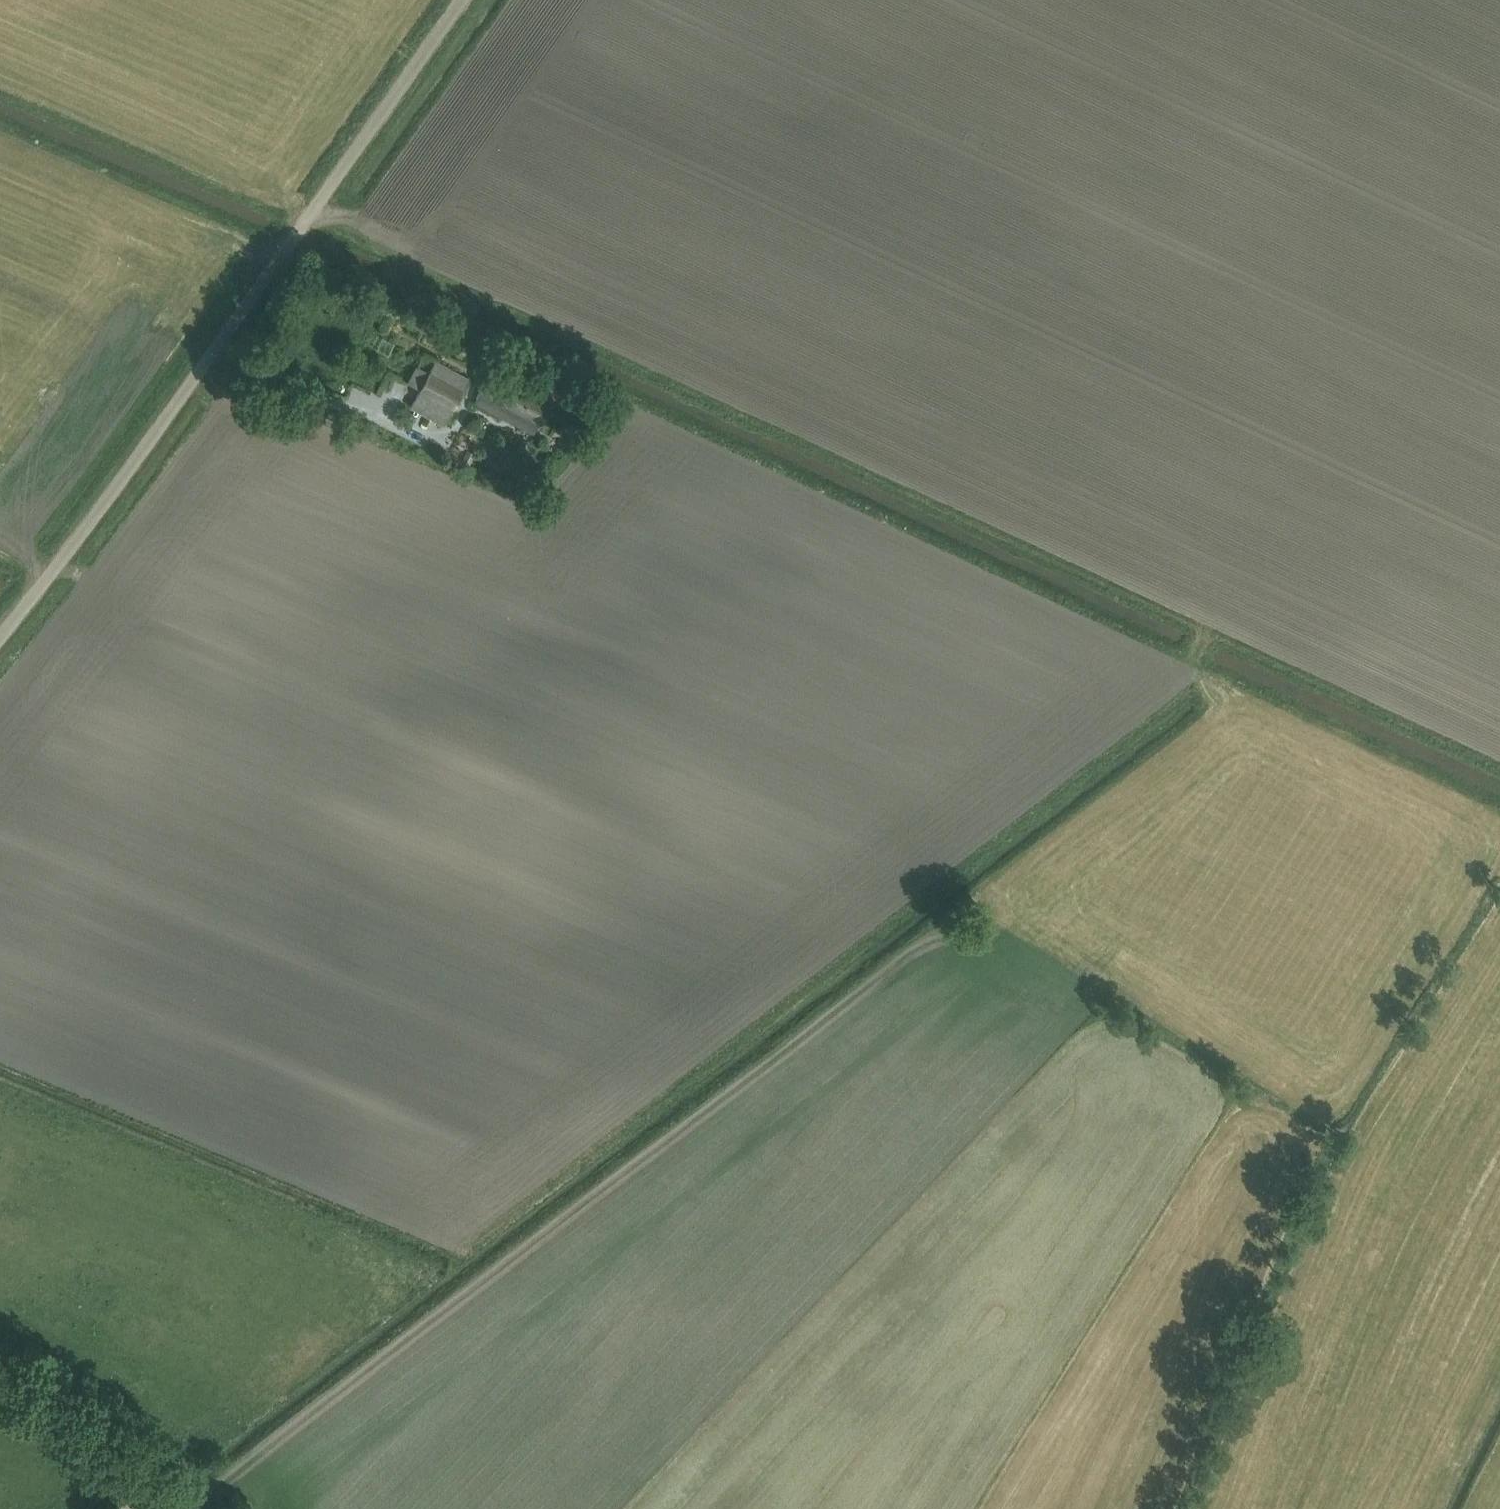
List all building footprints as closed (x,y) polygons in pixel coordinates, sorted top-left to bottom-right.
[(469,378),(425,354),(409,384),(421,390),(412,408),(444,425),(469,378)] [(526,378),(496,361),(476,398),(535,430),(555,393),(544,387),(542,392),(524,382),(526,378)]
